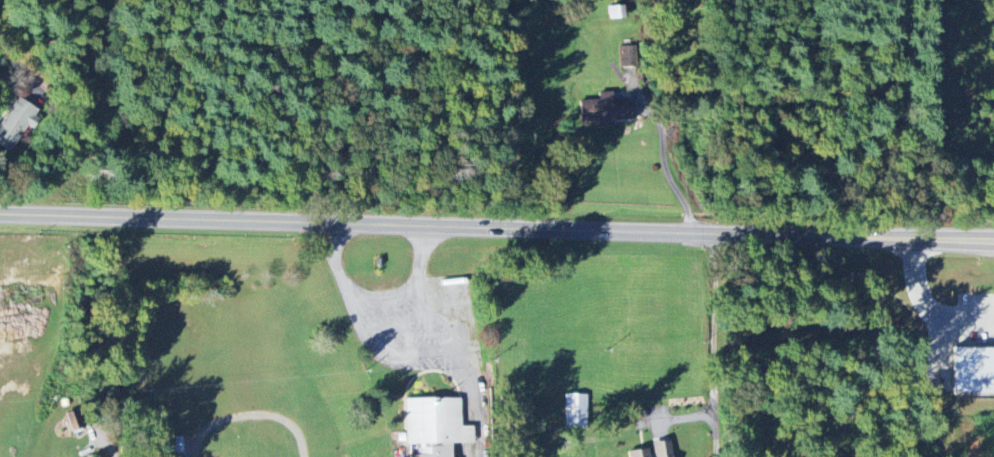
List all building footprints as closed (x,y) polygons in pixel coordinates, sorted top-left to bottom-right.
[(630,117),(630,98),(614,99),(613,92),(598,92),(599,102),(581,102),(581,123),(598,122),(598,126),(615,126),(614,118),(630,117)] [(28,126),(30,128),(41,112),(18,97),(0,123),(0,146),(9,153),(28,126)] [(954,348),(951,392),(993,394),(993,349),(954,348)] [(565,429),(587,429),(587,395),(565,394),(565,429)] [(447,443),(447,456),(408,456),(408,444),(401,444),(402,440),(394,441),(394,432),(402,432),(402,397),(458,396),(458,424),(471,424),(471,443),(447,443)] [(77,431),(72,412),(67,413),(72,432),(77,431)] [(183,438),(168,437),(168,454),(183,454),(183,438)] [(668,441),(654,444),(655,449),(629,454),(629,456),(670,456),(668,441)]
